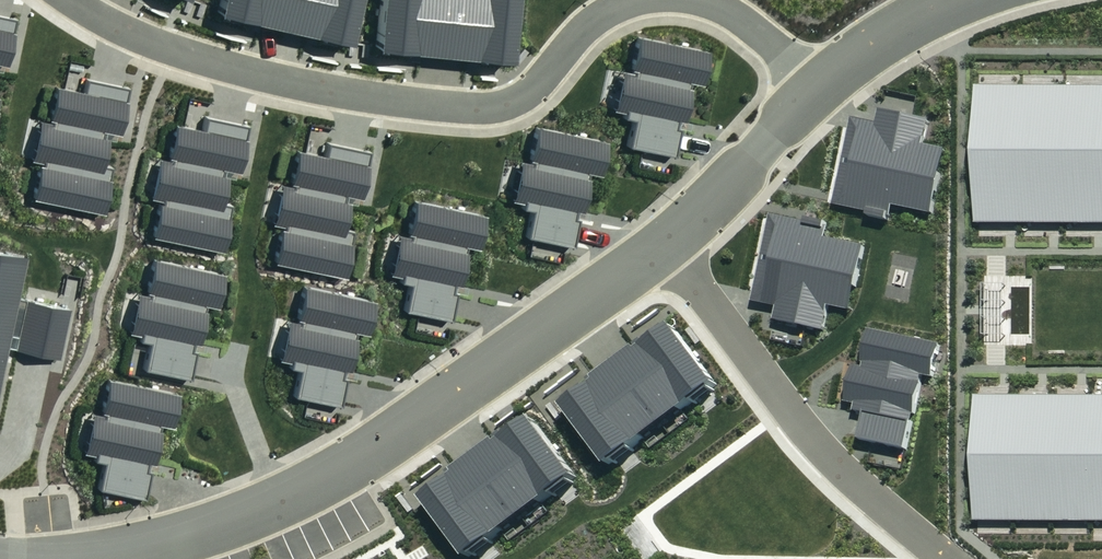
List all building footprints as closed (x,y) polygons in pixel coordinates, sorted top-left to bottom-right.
[(2,64),(12,15),(0,13),(0,64),(2,64)] [(704,44),(633,31),(626,69),(614,67),(607,103),(628,107),(621,142),(669,150),(683,76),(697,78),(704,44)] [(37,157),(30,193),(95,205),(103,164),(94,162),(100,130),(114,132),(124,83),(78,74),(76,84),(50,79),(42,117),(34,115),(26,154),(37,157)] [(972,81),(971,223),(1101,223),(1101,81),(972,81)] [(158,194),(151,230),(216,243),(224,201),(215,200),(221,167),(235,170),(244,120),(199,112),(197,121),(170,116),(163,154),(154,152),(146,192),(158,194)] [(603,136),(532,123),(525,161),(513,159),(506,196),(527,200),(520,234),(568,243),(582,168),(596,171),(603,136)] [(277,221),(270,257),(336,269),(344,228),(334,226),(341,194),(354,196),(364,147),(319,138),(317,148),(290,143),(283,180),(274,179),(266,218),(277,221)] [(481,210),(410,197),(403,235),(391,232),(384,269),(405,273),(399,307),(446,316),(460,241),(475,244),(481,210)] [(0,342),(53,353),(63,305),(12,295),(21,251),(0,247),(0,344),(0,342)] [(218,270),(147,257),(140,295),(128,293),(121,329),(142,333),(136,368),(183,376),(197,301),(212,304),(218,270)] [(368,294),(298,281),(291,319),(279,317),(272,353),(293,357),(286,392),(334,401),(348,326),(362,328),(368,294)] [(174,389),(104,376),(97,414),(84,412),(77,449),(98,452),(92,487),(139,496),(153,421),(168,424),(174,389)] [(974,397),(974,519),(1101,520),(1101,397),(974,397)]
